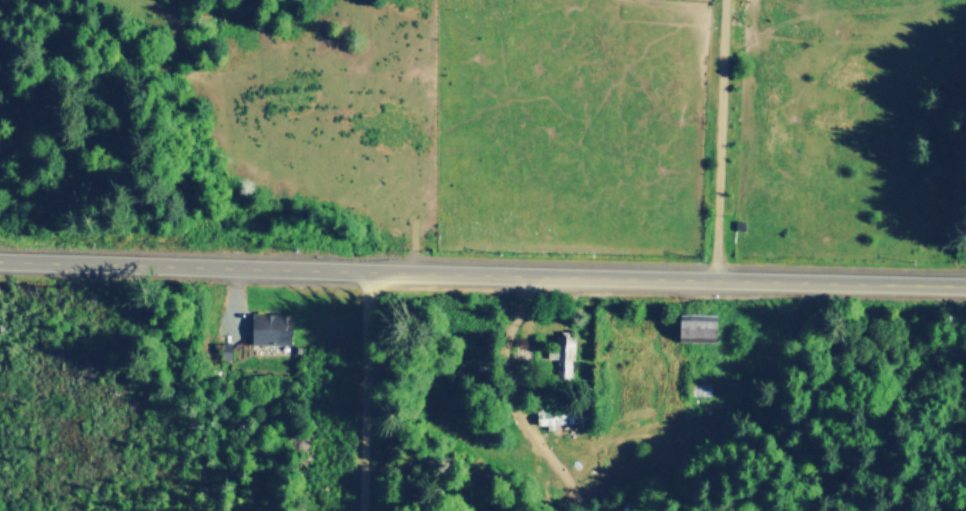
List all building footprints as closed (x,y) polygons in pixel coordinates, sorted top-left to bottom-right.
[(252,344),(293,343),(292,312),(252,313),(252,344)]
